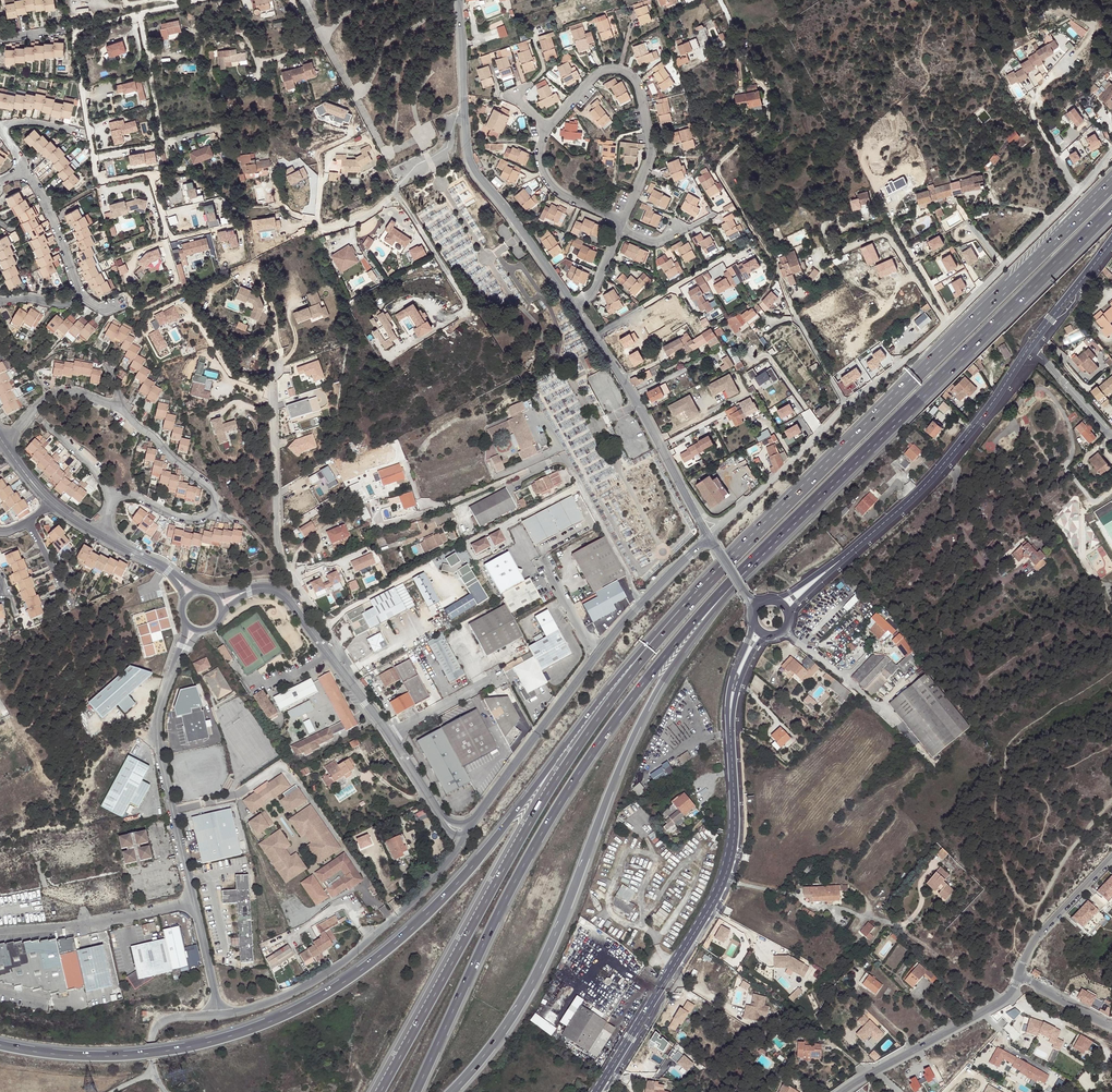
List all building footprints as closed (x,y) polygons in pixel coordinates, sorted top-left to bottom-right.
[(15,1),(15,3),(6,4),(8,16),(18,15),(17,13),(27,11),(27,9),(36,7),(36,9),(46,8),(46,10),(56,8),(54,0),(19,0),(15,1)] [(260,12),(260,11),(260,10),(270,8),(269,0),(271,0),(252,0),(252,3),(253,3),(254,8),(255,9),(254,10),(254,11),(254,12),(255,12),(255,13),(256,14),(257,14),(258,14),(259,14),(259,13),(260,13),(260,12)] [(260,12),(274,10),(272,0),(271,0),(269,0),(270,8),(260,10),(260,11),(260,12)] [(653,2),(652,2),(652,0),(646,0),(634,4),(636,8),(647,5),(653,2)] [(651,18),(647,5),(636,8),(640,21),(651,18)] [(606,18),(605,14),(599,16),(588,20),(589,24),(596,22),(602,38),(612,34),(607,18),(606,18)] [(168,34),(172,33),(181,31),(178,20),(160,24),(162,28),(160,29),(163,39),(169,38),(168,34)] [(1086,30),(1073,22),(1071,24),(1070,25),(1081,36),(1086,30)] [(507,24),(498,27),(501,37),(510,35),(507,24)] [(589,45),(595,42),(591,31),(585,33),(583,26),(571,30),(579,53),(586,51),(587,53),(591,52),(589,45)] [(555,35),(553,32),(539,36),(541,40),(540,40),(545,56),(556,53),(551,37),(555,35)] [(568,32),(561,34),(566,50),(574,47),(568,32)] [(44,56),(54,56),(54,55),(64,55),(64,42),(58,42),(58,38),(54,38),(54,39),(50,39),(50,44),(44,44),(44,46),(39,45),(39,41),(35,41),(35,42),(31,42),(31,47),(25,47),(25,49),(20,48),(20,44),(16,44),(15,46),(11,46),(11,50),(6,50),(6,62),(15,62),(15,61),(25,61),(25,59),(35,59),(35,58),(44,58),(44,56)] [(683,43),(678,46),(681,55),(699,48),(696,38),(683,43)] [(1053,39),(1048,42),(1050,45),(1053,49),(1057,46),(1053,39)] [(123,40),(106,46),(110,57),(126,51),(123,40)] [(526,41),(521,42),(518,43),(521,52),(518,53),(524,69),(535,65),(534,62),(532,57),(526,41)] [(633,47),(639,63),(650,59),(650,61),(655,59),(652,52),(648,54),(644,43),(633,47)] [(1036,52),(1040,59),(1052,52),(1049,46),(1047,43),(1035,50),(1036,52)] [(509,46),(500,49),(503,57),(496,59),(501,76),(512,72),(507,56),(512,54),(509,46)] [(246,52),(219,56),(221,68),(227,67),(226,62),(247,59),(246,52)] [(568,61),(571,58),(565,52),(562,56),(568,61)] [(1040,59),(1036,52),(1027,57),(1028,59),(1020,64),(1022,67),(1025,73),(1034,67),(1032,65),(1035,63),(1041,60),(1040,59)] [(489,53),(481,56),(484,65),(492,62),(489,53)] [(675,61),(677,66),(690,61),(688,56),(681,59),(675,61)] [(664,60),(652,68),(655,72),(653,74),(660,83),(659,84),(662,89),(673,81),(664,67),(667,65),(664,60)] [(573,72),(568,61),(558,66),(565,82),(575,77),(577,79),(581,77),(577,69),(573,72)] [(291,71),(282,74),(284,84),(282,85),(283,88),(285,87),(286,91),(295,88),(294,83),(307,80),(307,78),(313,76),(312,70),(314,69),(312,63),(308,64),(307,62),(304,63),(305,65),(303,66),(304,68),(291,71)] [(477,69),(480,76),(481,81),(483,85),(494,81),(488,65),(477,69)] [(1013,71),(1006,75),(1011,83),(1016,80),(1018,79),(1019,81),(1027,76),(1025,73),(1022,67),(1014,73),(1013,71)] [(307,78),(307,80),(316,77),(314,69),(312,70),(313,76),(307,78)] [(515,72),(518,83),(526,81),(523,70),(515,72)] [(611,87),(615,94),(618,98),(619,102),(630,96),(622,81),(618,83),(615,78),(605,83),(607,89),(611,87)] [(541,107),(545,105),(555,100),(557,102),(560,100),(556,92),(553,94),(546,80),(543,81),(545,85),(538,89),(537,89),(542,99),(538,101),(541,107)] [(135,81),(117,86),(118,93),(124,91),(124,93),(137,89),(138,92),(143,91),(141,81),(135,82),(135,81)] [(673,81),(662,89),(663,91),(675,83),(673,81)] [(1098,87),(1095,83),(1087,89),(1090,94),(1098,87)] [(1111,83),(1099,96),(1111,108),(1111,106),(1111,84),(1111,83)] [(759,91),(746,94),(751,111),(763,108),(759,91)] [(13,108),(14,106),(23,108),(24,106),(33,108),(33,106),(43,108),(42,110),(52,112),(51,114),(61,116),(61,114),(71,116),(74,104),(64,102),(63,104),(54,102),(54,99),(45,97),(45,95),(36,93),(35,95),(26,93),(26,96),(16,94),(16,96),(6,94),(0,92),(0,105),(13,108)] [(667,97),(657,99),(659,103),(656,104),(661,121),(672,118),(667,97)] [(599,123),(601,125),(610,118),(599,104),(600,103),(597,99),(590,105),(594,108),(590,112),(597,120),(595,122),(597,124),(599,123)] [(336,114),(346,118),(348,112),(349,109),(326,101),(322,103),(328,112),(328,111),(336,114)] [(328,112),(322,103),(315,107),(321,116),(328,112)] [(494,109),(490,117),(495,119),(504,124),(508,115),(510,111),(502,107),(501,109),(500,111),(497,110),(494,109)] [(1084,120),(1074,107),(1067,113),(1077,125),(1084,120)] [(346,118),(336,114),(334,120),(343,123),(344,120),(349,122),(352,114),(348,112),(346,118)] [(495,119),(490,117),(486,125),(491,128),(488,134),(497,138),(499,132),(504,124),(495,119)] [(610,118),(601,125),(603,127),(611,119),(610,118)] [(118,120),(109,122),(115,144),(124,142),(122,134),(138,129),(136,121),(124,124),(123,119),(118,121),(118,120)] [(566,122),(564,136),(576,138),(582,138),(583,132),(577,132),(577,123),(566,122)] [(692,133),(691,128),(691,127),(689,128),(671,133),(674,142),(682,139),(684,147),(695,143),(694,139),(698,138),(696,132),(692,133)] [(34,129),(25,137),(32,145),(33,143),(40,150),(41,149),(48,156),(49,155),(56,162),(54,163),(61,170),(58,173),(65,180),(63,181),(70,188),(79,180),(73,173),(75,171),(68,164),(70,162),(63,154),(65,153),(59,146),(57,147),(50,140),(49,142),(42,135),(41,136),(34,129)] [(1015,131),(1008,137),(1011,144),(1020,137),(1015,131)] [(1061,137),(1057,133),(1051,138),(1054,142),(1061,137)] [(1087,138),(1091,145),(1099,140),(1095,134),(1087,138)] [(613,145),(613,140),(600,139),(600,144),(604,144),(602,161),(614,162),(616,145),(613,145)] [(637,143),(620,141),(620,146),(625,147),(624,160),(636,161),(637,147),(636,147),(637,143)] [(199,149),(189,153),(194,164),(204,160),(214,156),(209,145),(199,149)] [(346,155),(336,154),(336,159),(341,159),(341,171),(361,172),(360,166),(372,160),(367,151),(371,149),(370,145),(360,150),(362,154),(356,157),(357,159),(346,159),(346,155)] [(521,151),(518,149),(513,147),(508,157),(522,163),(528,152),(522,150),(521,151)] [(1080,158),(1076,150),(1069,154),(1074,162),(1080,158)] [(155,151),(129,155),(131,164),(146,161),(146,164),(157,162),(155,151)] [(254,153),(237,155),(238,161),(241,161),(243,174),(244,173),(257,171),(257,168),(261,167),(270,166),(269,159),(255,162),(254,153)] [(1001,157),(995,153),(984,167),(987,170),(993,163),(995,164),(1001,157)] [(507,161),(501,158),(497,167),(503,170),(501,176),(513,182),(519,171),(506,165),(507,161)] [(678,158),(667,162),(675,181),(686,176),(684,173),(687,172),(684,165),(681,166),(678,158)] [(937,165),(930,169),(932,174),(940,169),(937,165)] [(338,172),(329,171),(329,173),(328,179),(337,180),(338,172)] [(709,195),(719,189),(716,184),(708,171),(699,177),(703,182),(701,183),(709,195)] [(951,183),(954,194),(985,186),(982,175),(976,176),(976,175),(972,176),(972,177),(960,180),(960,181),(951,183)] [(193,181),(183,184),(185,190),(189,189),(191,197),(192,197),(194,203),(205,200),(203,194),(198,195),(196,187),(194,187),(193,181)] [(465,181),(457,185),(460,190),(468,186),(465,181)] [(664,207),(669,197),(653,189),(655,184),(651,182),(647,191),(651,193),(648,199),(664,207)] [(935,188),(938,198),(954,194),(951,183),(935,188)] [(935,188),(930,189),(932,200),(938,198),(935,188)] [(515,197),(526,209),(535,202),(537,204),(540,201),(535,194),(531,197),(524,189),(515,197)] [(720,191),(719,189),(709,195),(710,197),(720,191)] [(932,200),(930,189),(923,191),(922,189),(920,190),(920,192),(915,193),(918,204),(932,200)] [(47,220),(39,224),(34,216),(36,215),(32,207),(30,207),(25,199),(23,200),(18,191),(7,197),(12,206),(14,205),(19,213),(21,212),(25,221),(23,222),(27,230),(29,229),(34,238),(32,239),(37,248),(35,249),(39,257),(38,258),(42,267),(40,267),(45,276),(56,270),(52,262),(60,258),(58,253),(51,257),(49,252),(51,251),(48,246),(54,243),(53,239),(54,239),(52,235),(46,238),(43,233),(45,232),(42,227),(49,224),(47,220)] [(854,210),(862,207),(861,204),(864,203),(871,202),(868,191),(857,194),(858,198),(857,198),(856,194),(854,195),(855,199),(851,200),(854,210)] [(690,193),(683,206),(693,211),(692,213),(691,214),(696,217),(700,208),(696,206),(700,199),(698,198),(693,195),(690,193)] [(113,211),(110,212),(111,218),(117,216),(116,212),(121,211),(127,209),(127,211),(139,208),(145,209),(149,201),(140,198),(127,202),(121,203),(121,201),(111,204),(113,211)] [(535,202),(526,209),(528,212),(537,204),(535,202)] [(208,221),(209,227),(220,225),(218,219),(217,219),(213,204),(205,206),(206,213),(208,213),(210,221),(208,221)] [(651,211),(653,207),(645,204),(643,208),(647,209),(642,220),(655,226),(660,215),(651,211)] [(546,217),(558,223),(564,212),(566,213),(568,209),(560,205),(559,207),(556,205),(555,207),(551,206),(550,207),(546,205),(540,217),(544,219),(546,217)] [(77,208),(66,214),(71,222),(73,221),(78,230),(76,231),(80,239),(78,240),(82,249),(79,251),(83,259),(81,261),(85,269),(83,270),(88,279),(89,278),(93,287),(96,286),(100,294),(111,289),(106,280),(105,281),(100,273),(99,273),(94,265),(96,264),(92,255),(94,254),(90,245),(94,243),(89,235),(91,234),(87,225),(89,224),(84,215),(82,217),(77,208)] [(874,212),(857,217),(859,223),(876,218),(874,212)] [(722,224),(729,237),(734,234),(735,236),(736,237),(741,235),(739,230),(736,226),(732,218),(734,217),(732,213),(723,218),(726,222),(722,224)] [(169,217),(172,225),(180,222),(177,214),(169,217)] [(276,215),(258,218),(259,229),(278,226),(276,215)] [(583,223),(576,221),(572,231),(578,234),(580,229),(596,236),(601,225),(585,218),(583,223)] [(391,220),(385,229),(390,232),(384,240),(390,243),(393,239),(395,240),(406,247),(411,239),(393,227),(396,223),(391,220)] [(232,246),(240,244),(237,232),(236,233),(235,228),(229,230),(229,232),(227,232),(226,230),(218,232),(220,240),(228,239),(227,234),(229,234),(232,246)] [(552,254),(562,248),(549,229),(539,236),(552,254)] [(0,238),(0,249),(0,254),(3,259),(1,260),(5,268),(4,269),(8,278),(6,279),(11,288),(22,282),(18,273),(19,272),(15,264),(17,263),(12,254),(14,253),(9,245),(11,243),(7,235),(0,238)] [(699,241),(706,254),(717,248),(710,235),(699,241)] [(940,235),(929,241),(934,249),(945,243),(940,235)] [(375,240),(368,236),(367,239),(369,240),(365,245),(369,248),(375,240)] [(582,245),(584,241),(575,237),(572,245),(581,248),(578,256),(590,262),(595,251),(582,245)] [(209,249),(206,238),(182,245),(183,250),(179,251),(182,261),(186,260),(185,256),(209,249)] [(681,240),(670,247),(672,251),(677,248),(684,260),(695,254),(688,242),(684,245),(681,240)] [(621,252),(641,261),(646,250),(629,243),(629,244),(625,243),(625,242),(621,252)] [(341,249),(331,255),(338,268),(349,262),(351,266),(359,262),(354,254),(356,252),(352,246),(350,247),(342,251),(341,249)] [(419,246),(410,250),(415,260),(427,253),(423,246),(420,247),(419,246)] [(978,259),(971,247),(963,252),(970,264),(978,259)] [(563,250),(562,248),(552,254),(554,257),(563,250)] [(147,253),(138,261),(145,268),(152,261),(161,257),(158,249),(147,253)] [(785,255),(782,256),(780,257),(782,262),(779,264),(784,277),(788,276),(792,284),(798,282),(794,273),(807,268),(804,261),(800,263),(795,251),(785,255)] [(696,257),(695,254),(684,260),(686,263),(696,257)] [(951,254),(942,258),(949,271),(958,266),(951,254)] [(679,272),(683,270),(678,261),(674,263),(671,258),(668,260),(665,255),(656,260),(656,267),(661,264),(670,280),(680,274),(679,272)] [(572,265),(573,261),(566,258),(564,263),(571,266),(567,276),(583,283),(588,272),(572,265)] [(743,263),(738,265),(746,280),(751,277),(749,273),(761,266),(756,258),(749,262),(744,265),(743,263)] [(349,262),(338,268),(341,272),(351,266),(349,262)] [(717,283),(715,284),(720,292),(732,286),(730,283),(735,281),(732,276),(737,273),(733,266),(728,269),(729,271),(725,273),(727,277),(723,279),(717,283)] [(617,279),(633,293),(641,285),(643,286),(651,279),(644,272),(637,280),(631,275),(628,278),(623,273),(617,279)] [(700,285),(700,286),(707,282),(703,274),(696,278),(700,285)] [(806,280),(809,284),(816,279),(812,276),(809,274),(806,280)] [(964,292),(961,288),(966,285),(961,277),(952,282),(957,291),(955,292),(957,296),(964,292)] [(112,278),(106,280),(111,289),(116,286),(112,278)] [(700,285),(690,291),(694,299),(696,298),(700,305),(699,305),(702,310),(706,308),(705,306),(710,303),(709,300),(707,301),(702,294),(711,289),(707,282),(700,286),(700,285)] [(641,285),(633,293),(635,295),(643,286),(641,285)] [(253,292),(240,287),(236,299),(246,303),(247,301),(253,303),(255,307),(253,311),(261,314),(264,307),(259,296),(255,295),(252,294),(253,292)] [(759,301),(767,308),(781,295),(774,287),(759,301)] [(610,314),(614,312),(612,309),(622,304),(614,289),(603,295),(608,302),(609,304),(607,306),(605,307),(610,314)] [(294,314),(297,323),(312,317),(313,318),(322,315),(318,304),(321,302),(316,291),(307,295),(312,306),(294,314)] [(312,317),(297,323),(298,325),(310,319),(312,323),(329,316),(323,301),(321,302),(318,304),(322,315),(313,318),(312,317)] [(767,308),(759,301),(757,304),(763,312),(767,309),(767,308)] [(710,303),(705,306),(706,308),(709,312),(714,309),(710,303)] [(926,312),(932,308),(929,303),(923,307),(926,312)] [(415,304),(409,307),(420,325),(418,326),(415,328),(420,336),(425,333),(424,331),(430,327),(428,325),(428,326),(426,322),(428,320),(422,310),(419,311),(415,304)] [(612,309),(614,312),(624,306),(622,304),(612,309)] [(760,315),(763,312),(757,304),(749,310),(748,309),(741,314),(747,321),(749,324),(758,317),(756,314),(758,313),(760,315)] [(1097,320),(1103,327),(1101,329),(1106,334),(1111,329),(1107,322),(1108,321),(1110,322),(1111,321),(1111,306),(1104,313),(1097,320)] [(420,325),(409,307),(397,314),(400,320),(410,313),(418,326),(420,325)] [(162,313),(155,316),(156,318),(157,320),(155,321),(151,323),(155,332),(158,331),(160,327),(167,323),(178,317),(174,308),(162,313)] [(24,314),(19,311),(12,322),(21,326),(21,325),(24,321),(32,326),(35,328),(39,322),(43,316),(36,312),(35,313),(31,310),(28,314),(24,312),(24,314)] [(1094,316),(1097,320),(1104,313),(1101,310),(1094,316)] [(261,314),(253,311),(251,317),(259,321),(261,314)] [(375,316),(371,319),(374,324),(375,323),(378,328),(382,334),(378,336),(382,342),(395,334),(391,329),(393,328),(387,318),(384,314),(383,311),(381,313),(375,316)] [(924,312),(914,321),(921,329),(931,320),(924,312)] [(741,314),(740,313),(726,320),(736,333),(741,329),(739,327),(747,321),(741,314)] [(70,315),(66,320),(70,324),(71,323),(74,326),(77,322),(70,315)] [(70,324),(66,320),(64,322),(61,319),(60,321),(56,317),(48,326),(55,333),(57,330),(65,336),(69,332),(76,338),(80,334),(87,341),(95,331),(91,327),(92,326),(89,323),(88,324),(84,328),(80,325),(82,323),(79,320),(77,322),(74,326),(71,323),(70,324)] [(81,318),(79,320),(82,323),(80,325),(84,328),(88,324),(81,318)] [(699,319),(691,324),(696,333),(704,327),(699,319)] [(241,320),(239,326),(249,330),(251,324),(241,320)] [(428,320),(426,322),(428,326),(428,325),(430,327),(424,331),(425,333),(433,328),(428,320)] [(24,321),(21,325),(30,330),(32,326),(24,321)] [(91,327),(95,331),(99,327),(91,321),(89,323),(92,326),(91,327)] [(114,321),(111,325),(119,330),(121,327),(122,326),(114,321)] [(749,324),(747,321),(739,327),(741,329),(742,331),(750,326),(749,324)] [(21,326),(12,322),(10,325),(18,331),(21,326)] [(119,330),(111,325),(108,323),(105,328),(109,330),(105,336),(110,339),(109,340),(112,342),(115,338),(120,341),(119,342),(123,344),(121,348),(124,350),(127,352),(125,356),(130,359),(129,360),(133,362),(130,367),(135,370),(134,371),(138,373),(135,378),(140,381),(139,383),(143,385),(139,391),(144,394),(143,395),(147,397),(147,398),(152,401),(151,402),(155,404),(162,392),(153,387),(154,385),(146,380),(150,373),(141,368),(145,361),(136,356),(140,350),(132,345),(134,340),(127,336),(130,332),(121,327),(119,330)] [(122,326),(121,327),(130,332),(132,328),(123,323),(122,326)] [(1072,324),(1066,327),(1069,333),(1076,330),(1072,324)] [(378,336),(382,334),(378,328),(373,331),(377,337),(378,336)] [(711,328),(703,334),(708,341),(713,350),(722,345),(711,328)] [(160,336),(158,331),(155,332),(149,335),(152,341),(160,336)] [(688,342),(692,339),(687,332),(684,334),(685,335),(686,337),(684,338),(683,336),(664,346),(668,354),(684,346),(688,352),(693,350),(688,342)] [(395,334),(382,342),(386,348),(393,344),(391,340),(396,337),(395,334)] [(693,340),(692,339),(688,342),(693,350),(705,342),(708,341),(703,334),(693,340)] [(165,346),(160,336),(152,341),(157,350),(165,346)] [(731,347),(727,349),(732,356),(736,354),(731,347)] [(880,347),(872,353),(878,361),(887,355),(880,347)] [(728,369),(734,365),(724,348),(717,353),(728,369)] [(1007,348),(1001,351),(1005,358),(1011,355),(1007,348)] [(1089,362),(1092,359),(1095,356),(1088,349),(1078,357),(1076,355),(1071,359),(1078,366),(1081,364),(1090,375),(1096,370),(1089,362)] [(732,358),(735,364),(741,361),(737,355),(732,358)] [(115,358),(111,356),(108,363),(111,364),(110,366),(114,368),(118,361),(114,359),(115,358)] [(589,356),(585,359),(590,368),(594,366),(589,356)] [(1098,367),(1092,359),(1089,362),(1096,370),(1098,367)] [(5,361),(1,363),(6,371),(10,369),(5,361)] [(318,361),(296,368),(299,376),(306,374),(307,378),(311,377),(314,384),(325,380),(318,361)] [(735,364),(734,365),(738,370),(744,366),(741,361),(735,364)] [(64,365),(55,364),(52,376),(62,378),(62,375),(72,377),(72,374),(91,377),(90,383),(99,384),(101,372),(92,370),(93,367),(93,365),(84,363),(74,362),(74,364),(64,363),(64,365)] [(1,397),(0,397),(0,400),(4,406),(2,407),(7,416),(18,409),(13,401),(15,400),(10,392),(12,390),(7,382),(9,381),(4,373),(6,371),(1,363),(0,364),(0,395),(1,397)] [(206,365),(198,363),(195,375),(193,375),(191,382),(194,383),(195,383),(192,395),(208,400),(213,382),(208,380),(208,379),(203,377),(206,365)] [(659,365),(644,372),(648,379),(653,376),(651,372),(661,367),(659,365)] [(754,368),(747,372),(752,379),(756,377),(761,384),(771,377),(774,382),(780,378),(772,367),(759,375),(754,368)] [(127,372),(123,370),(119,377),(123,379),(121,382),(125,384),(129,377),(125,375),(127,372)] [(848,372),(840,377),(846,385),(854,380),(848,372)] [(730,373),(708,385),(714,395),(725,389),(730,397),(739,391),(730,373)] [(631,378),(630,380),(633,385),(634,384),(639,382),(640,383),(644,381),(642,377),(639,379),(638,377),(635,376),(631,378)] [(951,391),(951,392),(954,389),(955,391),(963,398),(968,393),(970,396),(977,388),(965,376),(951,391)] [(1111,390),(1111,376),(1099,387),(1106,396),(1111,390)] [(10,380),(9,381),(7,382),(12,390),(15,388),(10,380)] [(666,383),(648,392),(653,401),(670,392),(666,383)] [(949,390),(948,389),(942,395),(947,400),(951,396),(948,392),(949,390)] [(136,396),(132,394),(129,401),(132,403),(131,405),(134,407),(138,400),(135,398),(136,396)] [(690,395),(668,406),(673,416),(685,410),(689,418),(699,413),(690,395)] [(318,396),(285,406),(291,423),(323,413),(318,396)] [(751,398),(740,403),(741,404),(747,416),(759,409),(754,402),(753,402),(751,398)] [(943,402),(938,408),(944,413),(949,407),(943,402)] [(525,408),(524,403),(509,409),(512,417),(513,417),(522,414),(526,412),(524,408),(525,408)] [(790,403),(778,410),(782,417),(794,410),(790,403)] [(168,407),(162,405),(158,404),(156,416),(161,418),(161,419),(165,420),(163,428),(169,429),(168,430),(172,431),(171,439),(176,441),(176,442),(179,443),(178,451),(183,453),(183,454),(187,455),(190,441),(181,439),(183,430),(173,427),(175,418),(166,415),(168,407)] [(747,416),(741,404),(736,407),(736,406),(725,411),(728,416),(730,415),(733,419),(736,425),(744,422),(742,418),(747,416)] [(820,407),(815,411),(819,416),(829,408),(826,405),(821,409),(820,407)] [(39,423),(44,419),(40,415),(36,420),(39,423)] [(514,420),(499,426),(500,428),(489,432),(493,442),(513,434),(521,453),(518,454),(521,463),(538,456),(537,454),(540,453),(538,446),(536,447),(524,416),(523,417),(514,420)] [(223,427),(222,425),(220,418),(212,421),(216,435),(217,435),(220,445),(227,443),(224,433),(233,431),(231,423),(224,425),(225,426),(223,427)] [(934,420),(926,430),(934,437),(942,427),(934,420)] [(1076,426),(1081,432),(1082,431),(1091,442),(1096,438),(1082,421),(1076,426)] [(798,423),(786,429),(790,437),(802,430),(798,423)] [(1082,431),(1081,432),(1090,443),(1091,442),(1082,431)] [(293,440),(285,447),(297,459),(302,454),(317,450),(312,434),(293,440)] [(685,460),(718,445),(714,436),(681,451),(685,460)] [(34,455),(33,457),(40,463),(39,464),(46,470),(45,471),(52,477),(51,479),(58,484),(56,487),(63,493),(64,492),(71,498),(72,497),(79,503),(87,494),(83,490),(87,485),(84,483),(83,484),(81,481),(76,487),(72,483),(71,484),(67,480),(72,475),(68,473),(70,470),(67,468),(63,473),(59,470),(60,468),(55,464),(60,459),(57,457),(58,456),(55,453),(51,458),(47,455),(48,453),(43,449),(48,444),(45,442),(46,440),(43,438),(39,443),(34,439),(27,449),(34,455)] [(149,442),(148,445),(147,451),(144,461),(149,462),(154,463),(153,467),(152,473),(161,475),(160,478),(159,483),(168,485),(168,487),(177,489),(176,493),(176,494),(185,496),(185,498),(194,501),(195,496),(199,497),(200,490),(187,486),(187,485),(182,484),(184,476),(180,476),(181,471),(177,470),(176,477),(170,476),(171,474),(165,472),(167,465),(163,464),(165,456),(161,455),(159,462),(154,461),(157,451),(151,450),(152,443),(149,442)] [(777,453),(775,448),(773,444),(766,447),(774,465),(776,471),(784,463),(779,452),(777,453)] [(910,449),(905,454),(912,461),(921,453),(913,445),(913,446),(911,444),(908,447),(910,449)] [(1098,452),(1089,459),(1098,471),(1097,472),(1098,474),(1099,473),(1100,474),(1110,466),(1098,452)] [(40,463),(33,457),(31,459),(38,465),(39,464),(40,463)] [(498,461),(496,457),(491,459),(496,473),(504,470),(500,460),(498,461)] [(398,460),(399,463),(399,465),(401,470),(403,469),(409,467),(407,462),(406,460),(404,458),(398,460)] [(905,460),(901,465),(904,469),(909,464),(905,460)] [(39,464),(38,465),(37,466),(44,472),(45,471),(46,470),(39,464)] [(401,470),(399,465),(378,472),(378,473),(374,475),(377,483),(381,481),(383,486),(396,482),(404,479),(402,472),(401,470)] [(327,467),(308,478),(313,486),(324,479),(331,490),(341,486),(327,467)] [(45,471),(44,472),(43,474),(50,480),(51,479),(52,477),(45,471)] [(713,507),(726,498),(724,495),(729,492),(718,477),(714,480),(711,475),(697,484),(713,507)] [(541,495),(553,489),(546,476),(535,482),(535,483),(530,485),(535,494),(539,492),(541,495)] [(48,481),(55,488),(56,487),(58,484),(51,479),(50,480),(48,481)] [(3,502),(5,501),(10,509),(12,508),(18,516),(28,509),(24,504),(26,503),(23,500),(22,501),(20,498),(18,499),(15,494),(13,495),(10,490),(11,490),(9,487),(7,488),(5,484),(4,485),(1,480),(0,481),(0,498),(3,502)] [(61,495),(63,493),(56,487),(55,488),(54,489),(61,495)] [(362,489),(353,492),(355,499),(365,496),(362,489)] [(515,509),(504,490),(468,509),(479,528),(515,509)] [(401,500),(404,510),(416,506),(411,492),(411,491),(388,499),(390,504),(401,500)] [(870,493),(858,505),(866,513),(877,501),(870,493)] [(571,496),(522,522),(535,546),(584,520),(571,496)] [(521,497),(516,499),(521,509),(526,507),(521,497)] [(3,502),(0,504),(0,505),(5,513),(10,509),(5,501),(3,502)] [(1094,512),(1098,520),(1111,511),(1111,501),(1094,512)] [(866,513),(858,505),(855,508),(863,516),(866,513)] [(383,510),(386,517),(394,515),(391,507),(383,510)] [(366,508),(359,511),(364,521),(371,518),(366,508)] [(846,508),(838,516),(842,519),(849,511),(846,508)] [(148,515),(140,509),(133,519),(140,525),(139,527),(150,536),(158,527),(146,517),(148,515)] [(1098,520),(1097,520),(1100,526),(1111,519),(1111,511),(1098,520)] [(444,515),(427,520),(429,528),(446,523),(444,515)] [(238,525),(234,524),(232,533),(227,531),(228,524),(224,523),(223,532),(217,531),(219,524),(215,523),(214,526),(211,526),(209,533),(203,532),(204,529),(200,528),(199,535),(193,534),(193,535),(183,533),(184,532),(175,530),(172,542),(181,544),(190,547),(190,545),(200,547),(201,543),(210,546),(210,544),(211,542),(220,544),(220,542),(230,544),(230,542),(240,544),(242,532),(237,531),(238,525)] [(311,523),(300,530),(305,537),(316,530),(311,523)] [(327,533),(332,544),(349,537),(344,525),(327,533)] [(65,535),(58,528),(48,536),(52,540),(51,541),(54,544),(52,546),(55,549),(56,548),(60,552),(69,544),(63,537),(65,535)] [(499,530),(471,546),(475,555),(490,547),(490,549),(494,546),(505,541),(499,530)] [(438,533),(418,543),(424,554),(444,544),(438,533)] [(923,544),(927,548),(929,550),(932,547),(933,548),(941,540),(940,540),(934,534),(923,544)] [(839,535),(836,537),(841,543),(847,539),(844,536),(842,538),(839,535)] [(349,537),(332,544),(333,547),(350,540),(349,537)] [(616,581),(625,576),(604,537),(572,555),(593,594),(594,593),(616,581)] [(1028,559),(1030,560),(1032,559),(1040,553),(1033,544),(1030,547),(1028,544),(1023,549),(1021,547),(1012,554),(1019,562),(1023,558),(1025,559),(1026,559),(1027,559),(1028,559)] [(89,550),(84,547),(75,562),(84,567),(85,565),(93,569),(94,568),(103,572),(104,571),(112,575),(113,574),(122,578),(128,567),(123,564),(123,563),(120,561),(119,563),(115,561),(115,562),(109,560),(108,561),(104,559),(105,557),(101,555),(100,557),(97,555),(96,557),(91,554),(93,551),(89,549),(89,550)] [(371,552),(350,561),(355,571),(375,562),(371,552)] [(484,565),(500,594),(501,594),(524,581),(521,575),(517,569),(508,552),(484,565)] [(17,553),(6,557),(9,566),(11,566),(15,575),(13,575),(16,585),(18,584),(22,593),(20,594),(24,603),(25,602),(29,611),(28,611),(31,620),(43,615),(39,607),(41,606),(37,597),(36,597),(32,589),(34,588),(30,579),(28,580),(24,571),(27,570),(23,561),(21,562),(17,553)] [(1032,559),(1030,560),(1032,563),(1030,564),(1037,572),(1046,564),(1043,560),(1045,558),(1040,553),(1032,559)] [(467,565),(463,568),(459,563),(455,556),(450,559),(449,566),(443,564),(440,571),(452,575),(456,572),(463,584),(470,595),(476,604),(487,598),(475,578),(467,565)] [(387,560),(383,562),(388,574),(392,572),(387,560)] [(320,579),(311,583),(315,593),(340,582),(336,572),(327,576),(329,581),(322,584),(320,579)] [(427,572),(415,578),(430,608),(442,602),(427,572)] [(540,598),(529,578),(524,581),(501,594),(504,599),(503,600),(505,605),(510,614),(540,598)] [(349,583),(353,592),(361,589),(358,580),(349,583)] [(616,581),(594,593),(596,598),(582,606),(589,618),(609,607),(610,605),(611,602),(610,600),(612,599),(615,604),(625,599),(616,581)] [(853,581),(849,585),(855,592),(860,587),(853,581)] [(413,606),(402,585),(369,602),(373,609),(365,613),(361,606),(345,613),(344,615),(348,622),(349,622),(354,630),(352,631),(355,637),(413,606)] [(866,593),(860,587),(855,592),(861,598),(866,593)] [(470,595),(444,611),(451,622),(477,606),(476,604),(470,595)] [(845,606),(849,611),(862,600),(858,595),(845,606)] [(513,620),(510,614),(505,605),(469,625),(486,657),(523,637),(517,627),(513,620)] [(612,608),(610,605),(609,607),(589,618),(590,620),(612,608)] [(147,623),(137,627),(145,658),(156,655),(150,634),(171,628),(165,607),(144,613),(147,623)] [(536,643),(528,647),(531,652),(535,660),(541,671),(571,655),(547,611),(535,617),(546,638),(543,639),(540,634),(533,638),(536,643)] [(876,614),(871,619),(876,624),(870,630),(879,639),(888,631),(891,635),(895,632),(885,622),(876,614)] [(367,640),(372,649),(373,651),(374,652),(386,646),(379,634),(367,640)] [(866,661),(851,677),(870,696),(873,696),(898,668),(904,673),(915,661),(910,655),(912,653),(903,640),(903,639),(900,635),(893,642),(896,645),(905,657),(896,666),(888,658),(887,657),(886,657),(885,657),(872,655),(866,661)] [(465,676),(444,638),(429,646),(450,684),(465,676)] [(223,645),(217,649),(227,663),(232,660),(223,645)] [(548,683),(541,671),(535,660),(531,652),(521,657),(523,662),(513,668),(525,689),(521,691),(526,701),(536,695),(533,690),(548,683)] [(781,667),(784,670),(794,660),(791,657),(781,667)] [(819,668),(807,657),(802,662),(804,664),(808,668),(814,673),(819,668)] [(206,658),(193,665),(197,674),(210,668),(206,658)] [(394,668),(408,693),(415,705),(429,697),(409,660),(394,668)] [(806,670),(802,667),(794,660),(784,670),(792,677),(795,675),(803,683),(810,675),(806,670)] [(152,674),(130,667),(88,704),(102,719),(117,705),(128,696),(152,674)] [(919,667),(917,669),(923,677),(926,675),(919,667)] [(217,668),(203,677),(219,700),(232,691),(217,668)] [(391,668),(382,673),(388,685),(398,680),(391,668)] [(814,673),(808,668),(806,670),(810,675),(803,683),(805,684),(814,673)] [(329,673),(319,678),(320,679),(332,703),(338,700),(339,702),(342,700),(329,673)] [(388,685),(382,673),(379,675),(386,686),(388,685)] [(926,675),(923,677),(909,688),(889,704),(898,715),(914,736),(932,758),(946,746),(969,728),(958,714),(944,696),(926,674),(926,675)] [(310,679),(273,697),(280,712),(315,693),(311,686),(313,685),(313,683),(310,679)] [(845,701),(851,693),(835,680),(829,687),(838,694),(845,701)] [(267,698),(266,697),(262,691),(253,697),(268,719),(270,719),(276,714),(277,713),(268,700),(267,698)] [(415,705),(408,693),(389,703),(396,716),(415,705)] [(128,696),(117,705),(125,714),(136,704),(128,696)] [(508,697),(483,699),(509,747),(519,734),(514,726),(519,719),(508,697)] [(338,700),(332,703),(341,722),(349,718),(349,719),(351,718),(342,700),(339,702),(338,700)] [(309,701),(287,712),(292,721),(314,710),(309,701)] [(810,702),(806,705),(811,710),(814,707),(810,702)] [(476,710),(442,728),(463,767),(497,749),(476,710)] [(203,711),(181,716),(187,743),(209,738),(203,711)] [(327,730),(330,736),(343,730),(344,732),(356,727),(351,718),(349,719),(349,718),(341,722),(327,729),(327,730)] [(311,734),(317,731),(311,719),(305,722),(311,734)] [(796,725),(800,730),(806,724),(802,719),(796,725)] [(463,767),(442,728),(417,741),(446,795),(470,781),(463,767)] [(777,743),(776,743),(780,748),(781,747),(790,739),(780,729),(771,736),(777,743)] [(327,730),(291,748),(296,756),(310,749),(317,746),(331,739),(330,736),(327,730)] [(356,739),(350,742),(353,748),(359,745),(356,739)] [(780,748),(776,743),(774,742),(771,745),(777,751),(780,748)] [(317,746),(310,749),(312,754),(319,750),(317,746)] [(689,751),(679,758),(684,765),(694,758),(689,751)] [(150,767),(128,756),(101,806),(123,817),(131,803),(137,807),(140,806),(148,790),(146,783),(142,781),(150,767)] [(326,776),(324,777),(322,778),(328,787),(334,783),(334,782),(344,776),(345,779),(351,775),(349,772),(354,770),(352,766),(347,759),(337,766),(336,767),(332,762),(324,767),(329,774),(326,776)] [(668,770),(670,774),(672,772),(678,768),(676,765),(668,770)] [(279,776),(264,787),(263,792),(267,798),(272,798),(287,788),(279,776)] [(643,783),(635,790),(642,797),(650,790),(643,783)] [(293,786),(280,795),(283,799),(291,811),(304,802),(296,790),(293,786)] [(263,792),(258,796),(262,802),(267,798),(263,792)] [(667,830),(673,825),(695,806),(685,794),(683,795),(682,794),(671,803),(672,805),(662,814),(667,820),(665,822),(667,824),(663,828),(666,831),(667,830)] [(258,796),(253,795),(242,803),(250,814),(261,806),(262,802),(258,796)] [(291,811),(283,799),(279,802),(287,813),(291,811)] [(301,819),(292,825),(301,837),(305,834),(313,828),(320,838),(312,843),(307,846),(316,858),(325,851),(328,856),(339,848),(310,806),(298,814),(301,819)] [(230,809),(192,818),(202,864),(241,855),(230,809)] [(414,815),(418,822),(427,818),(423,810),(414,815)] [(253,823),(249,826),(254,834),(261,829),(262,831),(270,825),(262,814),(252,821),(253,823)] [(298,814),(289,820),(292,825),(301,819),(298,814)] [(427,818),(418,822),(420,826),(429,821),(427,818)] [(313,828),(305,834),(312,843),(320,838),(313,828)] [(125,865),(137,862),(137,861),(140,860),(140,862),(151,859),(149,847),(144,848),(143,845),(148,844),(145,832),(134,834),(134,835),(131,836),(131,835),(119,838),(122,850),(127,849),(128,852),(122,854),(125,865)] [(285,842),(278,832),(271,837),(272,839),(266,843),(265,841),(258,846),(284,884),(291,879),(290,877),(296,873),(297,875),(304,870),(297,859),(290,864),(285,864),(277,852),(278,847),(285,842)] [(403,834),(399,836),(404,846),(405,846),(409,856),(412,854),(403,834)] [(363,836),(352,842),(354,847),(366,841),(363,836)] [(404,846),(399,836),(385,843),(394,861),(400,859),(400,860),(409,856),(405,846),(404,846)] [(287,846),(285,842),(278,847),(277,852),(285,864),(290,864),(297,859),(294,856),(288,860),(281,850),(287,846)] [(948,854),(942,849),(936,855),(942,860),(948,854)] [(325,851),(316,858),(319,863),(328,856),(325,851)] [(354,874),(356,872),(344,854),(316,874),(327,889),(323,892),(312,876),(302,884),(317,905),(327,897),(326,896),(330,893),(333,897),(346,888),(349,888),(351,888),(353,888),(355,887),(357,885),(358,884),(359,882),(360,880),(358,879),(354,874)] [(803,872),(809,865),(806,863),(800,870),(803,872)] [(815,870),(809,865),(803,872),(809,877),(815,870)] [(929,880),(937,888),(938,888),(941,890),(938,893),(946,901),(954,891),(944,882),(949,876),(941,868),(929,880)] [(237,903),(239,938),(240,947),(241,963),(253,962),(248,875),(235,876),(236,890),(222,891),(223,904),(237,903)] [(1097,892),(1111,907),(1111,876),(1097,892)] [(935,891),(937,888),(929,880),(927,883),(935,891)] [(847,891),(847,885),(839,886),(824,887),(824,884),(823,884),(823,887),(804,888),(804,898),(809,898),(809,902),(839,901),(839,891),(847,891)] [(781,894),(775,893),(773,903),(776,903),(777,899),(780,899),(781,894)] [(1088,902),(1072,919),(1088,935),(1105,918),(1088,902)] [(800,911),(807,915),(810,910),(803,906),(800,911)] [(668,915),(660,909),(651,922),(660,928),(668,915)] [(807,915),(813,919),(816,914),(810,910),(807,915)] [(606,919),(601,915),(595,925),(601,928),(606,919)] [(316,927),(321,936),(322,938),(321,938),(314,943),(315,945),(299,955),(304,962),(312,957),(313,958),(333,945),(324,932),(339,923),(335,916),(316,927)] [(1105,918),(1088,935),(1090,936),(1106,919),(1105,918)] [(874,927),(868,922),(860,932),(866,937),(874,927)] [(162,930),(164,939),(171,970),(188,967),(186,958),(185,952),(179,926),(162,930)] [(730,931),(721,927),(715,939),(724,943),(730,931)] [(73,938),(65,940),(65,939),(58,940),(58,942),(57,942),(56,939),(48,941),(48,940),(40,942),(41,943),(39,943),(39,940),(31,942),(30,941),(23,943),(23,944),(22,944),(21,942),(14,944),(13,942),(6,944),(6,945),(5,945),(5,944),(0,945),(0,983),(3,982),(4,984),(12,985),(13,985),(14,988),(22,986),(22,987),(30,989),(32,989),(33,992),(40,990),(40,991),(49,992),(50,992),(51,995),(59,993),(59,995),(67,993),(66,992),(75,990),(75,991),(83,989),(83,988),(84,987),(76,952),(73,940),(73,938)] [(240,947),(239,938),(231,938),(232,947),(240,947)] [(164,939),(131,947),(130,948),(136,971),(126,977),(135,990),(153,978),(152,976),(172,972),(171,970),(164,939)] [(84,987),(85,992),(112,986),(103,946),(80,951),(76,952),(84,987)] [(266,960),(270,965),(292,952),(288,946),(266,960)] [(270,965),(272,969),(275,967),(294,955),(292,952),(270,965)] [(789,956),(774,957),(774,968),(786,968),(799,975),(800,973),(805,976),(809,968),(789,956)] [(912,971),(909,975),(904,981),(913,988),(924,976),(930,981),(935,975),(929,970),(928,971),(919,963),(912,971)] [(1034,968),(1031,973),(1037,977),(1040,972),(1034,968)] [(883,985),(866,973),(860,982),(876,995),(883,985)] [(801,991),(798,988),(789,998),(792,1001),(801,991)] [(1095,998),(1082,991),(1078,998),(1091,1005),(1095,998)] [(765,997),(753,994),(751,1006),(749,1005),(749,1006),(746,1015),(758,1018),(759,1014),(766,1016),(769,1007),(763,1005),(765,997)] [(615,1028),(568,999),(550,1028),(596,1057),(615,1028)] [(680,1008),(668,1027),(674,1030),(679,1023),(681,1025),(688,1013),(689,1014),(694,1006),(687,1001),(682,1009),(680,1008)] [(749,1006),(749,1005),(746,1005),(743,1017),(757,1021),(758,1018),(746,1015),(749,1006)] [(885,1035),(865,1016),(859,1022),(865,1027),(857,1035),(865,1042),(871,1036),(878,1042),(885,1035)] [(1043,1023),(1030,1019),(1026,1033),(1037,1036),(1039,1034),(1050,1039),(1055,1042),(1057,1039),(1060,1031),(1043,1023)] [(1093,1041),(1080,1034),(1073,1047),(1081,1052),(1081,1053),(1082,1054),(1084,1051),(1084,1050),(1082,1050),(1083,1048),(1087,1050),(1093,1041)] [(668,1044),(654,1035),(650,1041),(654,1044),(655,1042),(660,1045),(657,1049),(663,1053),(668,1044)] [(1063,1042),(1057,1039),(1055,1042),(1050,1039),(1048,1042),(1054,1044),(1053,1048),(1059,1051),(1063,1042)] [(804,1045),(804,1043),(804,1042),(797,1042),(797,1057),(804,1057),(804,1056),(822,1056),(823,1044),(814,1043),(814,1046),(804,1045)] [(1005,1052),(997,1047),(988,1063),(997,1068),(1002,1059),(1005,1052)] [(1016,1058),(1005,1052),(1002,1059),(1012,1065),(1016,1058)] [(605,1062),(598,1057),(591,1067),(599,1073),(605,1062)] [(692,1064),(683,1057),(678,1063),(687,1071),(692,1064)] [(1048,1076),(1016,1058),(1012,1065),(1011,1067),(1019,1071),(1019,1073),(1036,1082),(1037,1079),(1044,1083),(1048,1076)] [(909,1085),(913,1091),(914,1091),(920,1089),(919,1086),(927,1082),(927,1083),(934,1079),(929,1068),(924,1070),(925,1074),(923,1075),(924,1077),(917,1081),(915,1078),(910,1080),(911,1084),(909,1085)] [(663,1091),(664,1086),(658,1085),(654,1084),(655,1082),(647,1081),(645,1091),(664,1091),(663,1091)]
